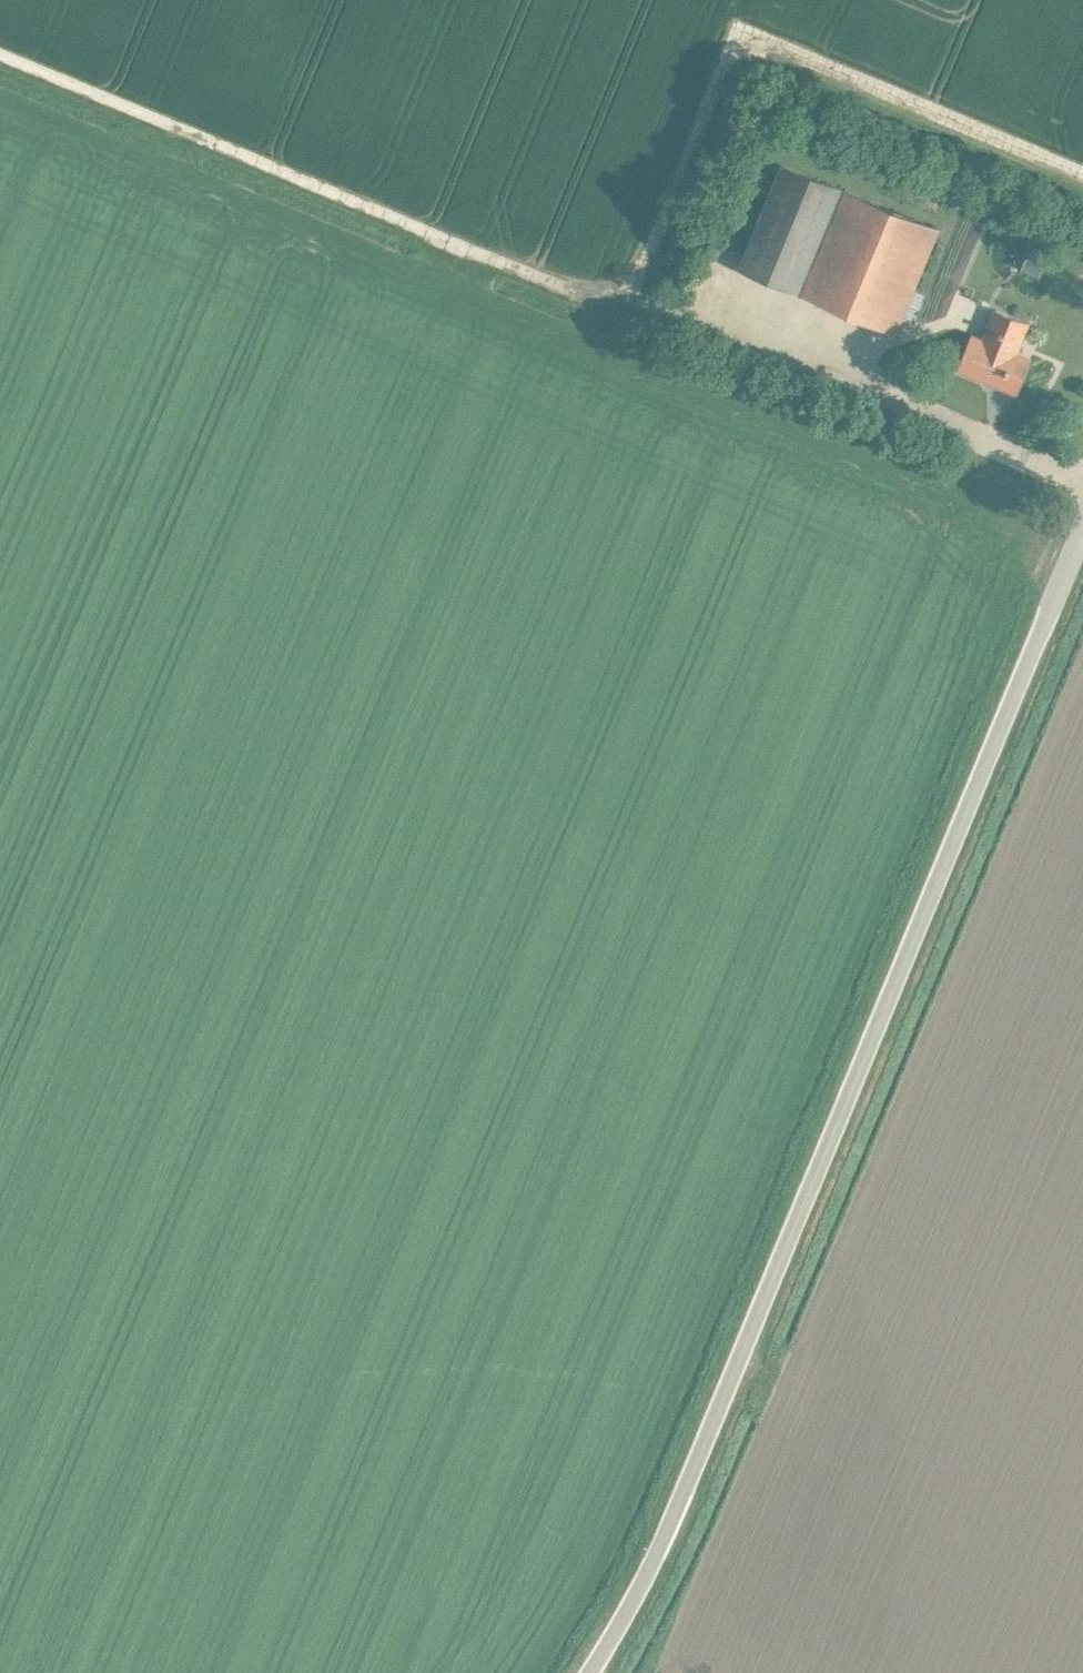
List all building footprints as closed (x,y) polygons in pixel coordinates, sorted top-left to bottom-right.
[(738,267),(797,291),(839,189),(780,165),(738,267)] [(937,229),(839,189),(797,291),(895,332),(937,229)] [(1016,394),(1030,359),(1016,354),(1028,323),(995,310),(982,340),(971,335),(957,369),(1016,394)]
